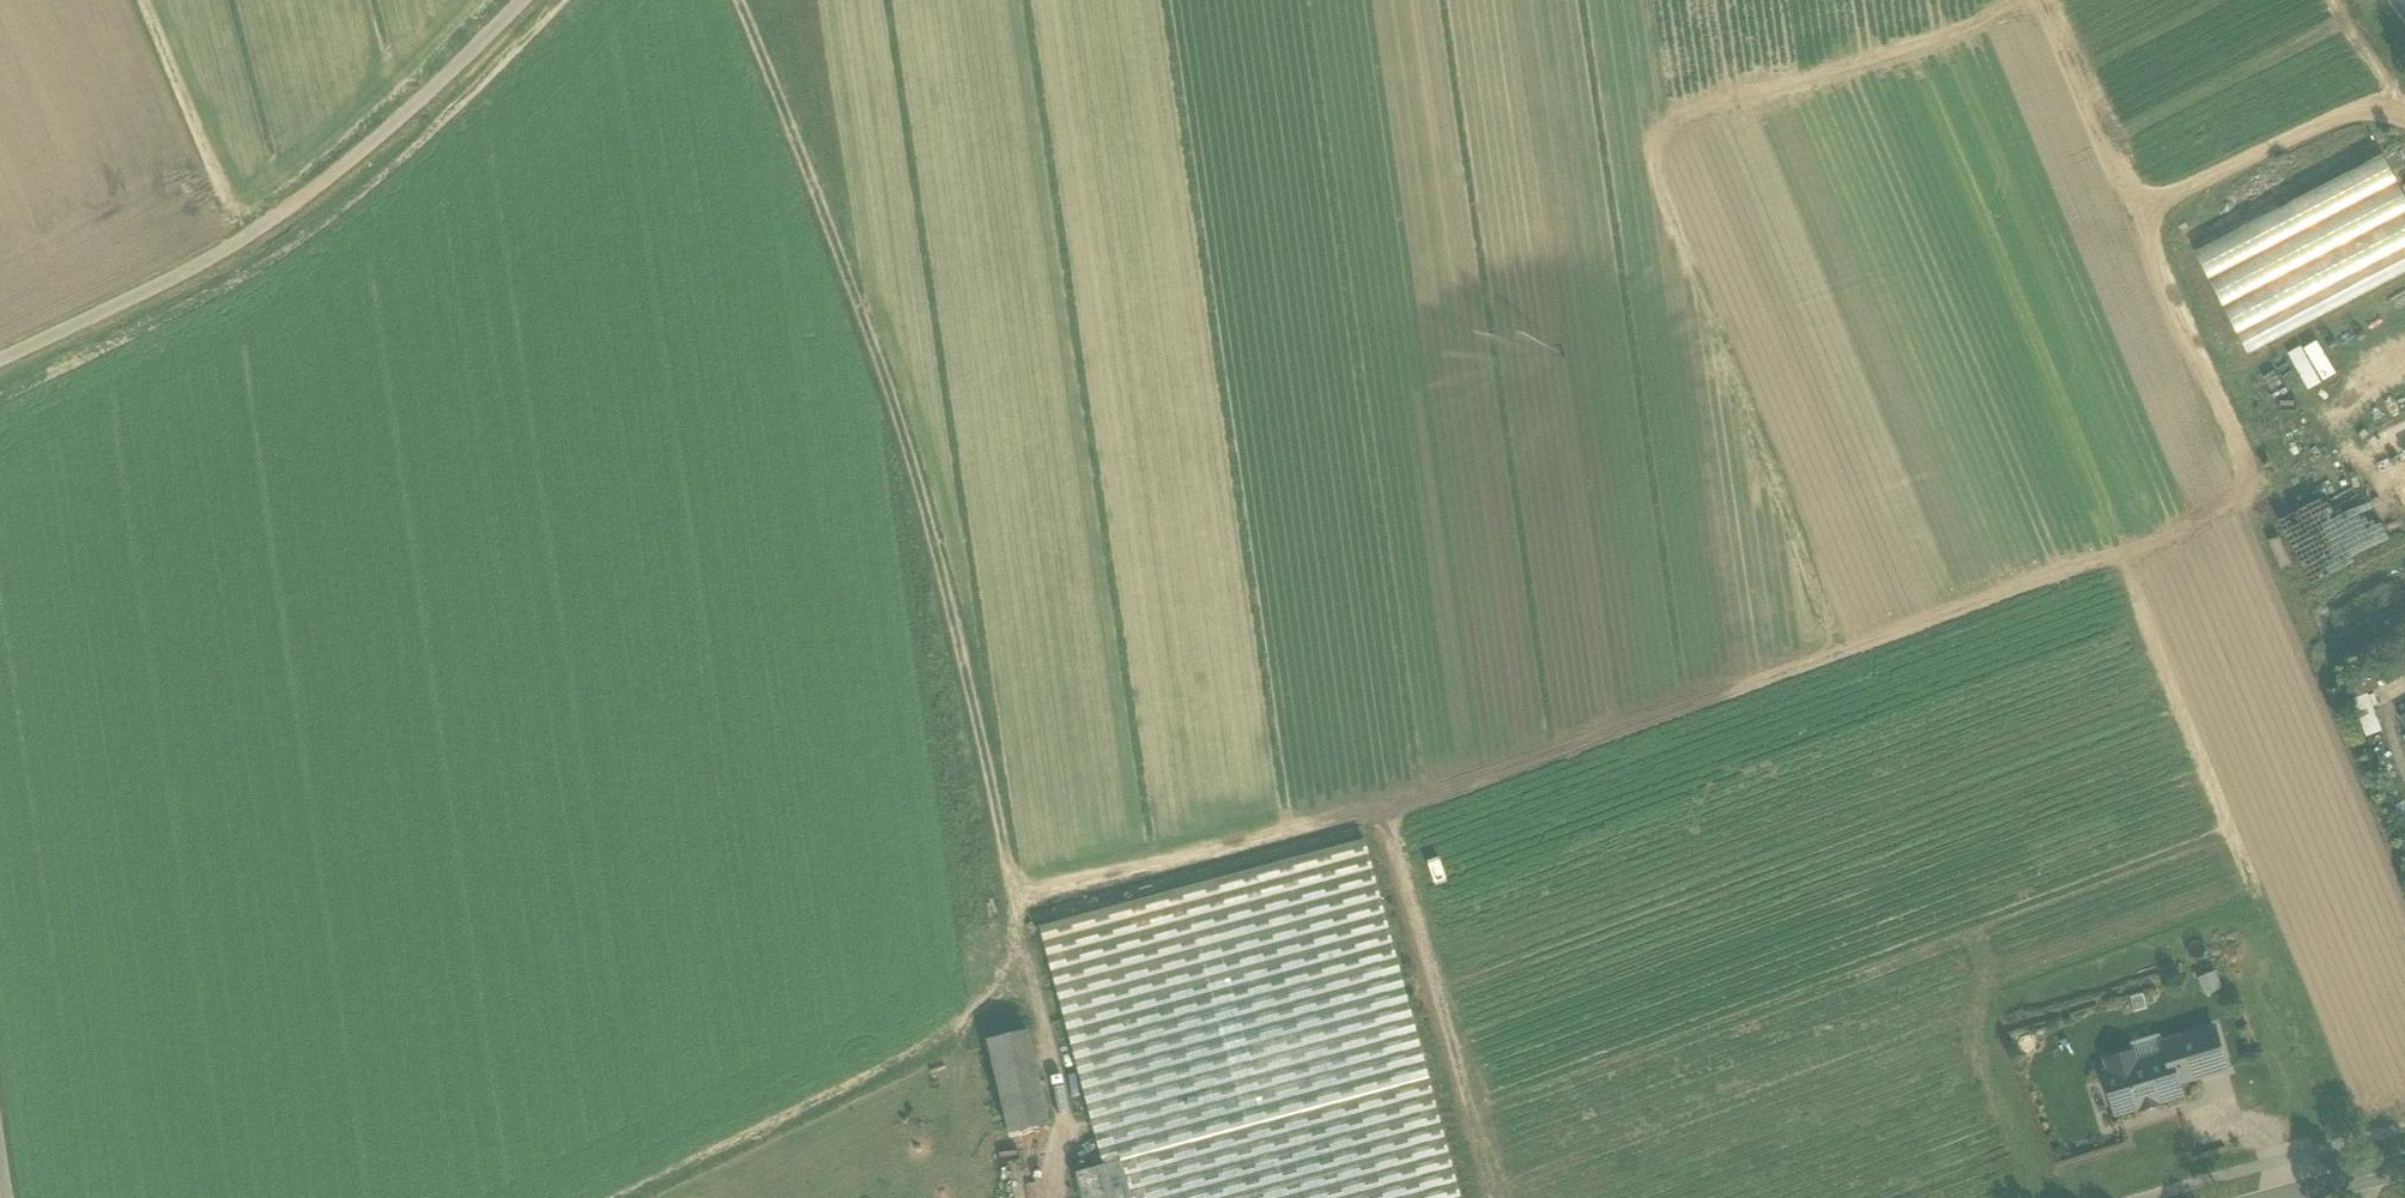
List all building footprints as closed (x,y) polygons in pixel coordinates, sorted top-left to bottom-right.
[(2248,355),(2404,274),(2404,199),(2382,156),(2195,253),(2248,355)] [(2289,353),(2307,387),(2334,373),(2317,339),(2289,353)] [(1038,927),(1102,1165),(1074,1172),(1081,1197),(1459,1197),(1363,840),(1038,927)] [(2166,1056),(2137,1065),(2133,1053),(2107,1061),(2110,1073),(2104,1075),(2117,1115),(2141,1108),(2142,1110),(2159,1105),(2158,1103),(2182,1096),(2178,1084),(2227,1070),(2214,1029),(2163,1044),(2166,1056)] [(1025,1030),(986,1039),(1008,1133),(1047,1124),(1025,1030)]
